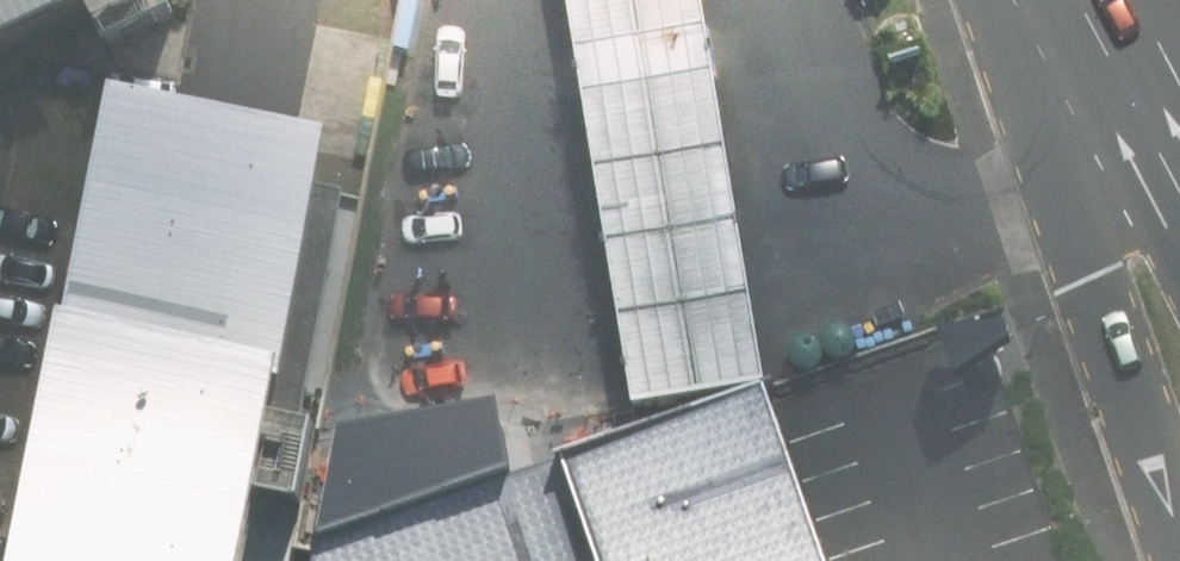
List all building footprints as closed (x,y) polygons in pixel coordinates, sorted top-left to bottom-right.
[(106,4),(104,0),(0,0),(0,55),(106,4)] [(643,404),(775,383),(713,0),(577,0),(643,404)] [(132,91),(83,337),(93,339),(49,560),(270,560),(309,369),(293,365),(339,132),(132,91)] [(9,139),(0,121),(0,143),(9,139)] [(563,461),(599,560),(826,560),(765,390),(563,461)] [(561,470),(333,542),(330,560),(589,560),(561,470)]
